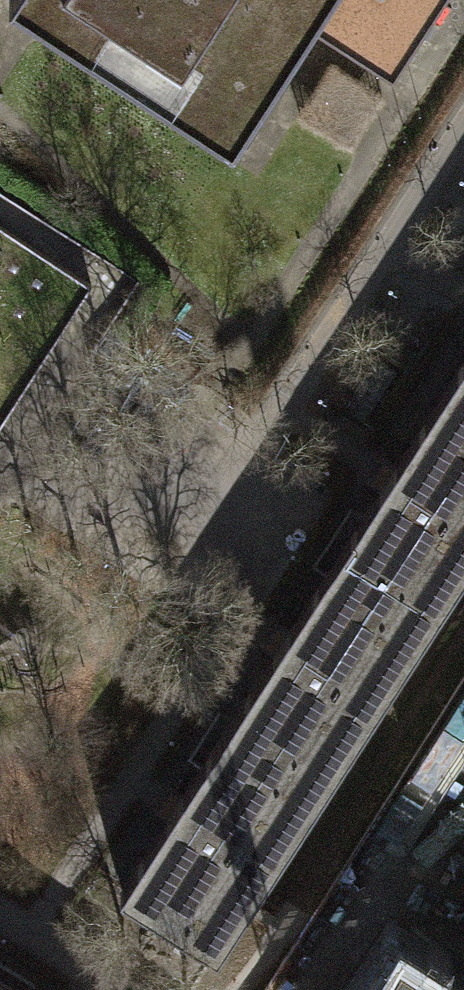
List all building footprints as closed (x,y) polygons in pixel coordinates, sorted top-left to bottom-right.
[(235,143),(310,27),(394,81),(447,0),(12,0),(235,143)] [(324,201),(347,149),(258,110),(235,163),(324,201)] [(41,316),(63,330),(92,285),(0,225),(0,378),(41,316)] [(63,330),(41,316),(0,378),(0,426),(63,330)] [(441,396),(463,411),(463,360),(441,396)] [(334,559),(431,622),(463,571),(463,411),(441,396),(334,559)] [(334,559),(226,725),(323,788),(431,622),(334,559)] [(216,954),(323,788),(226,725),(118,891),(216,954)] [(448,989),(463,989),(463,961),(448,989)] [(0,978),(0,989),(18,989),(0,978)]
